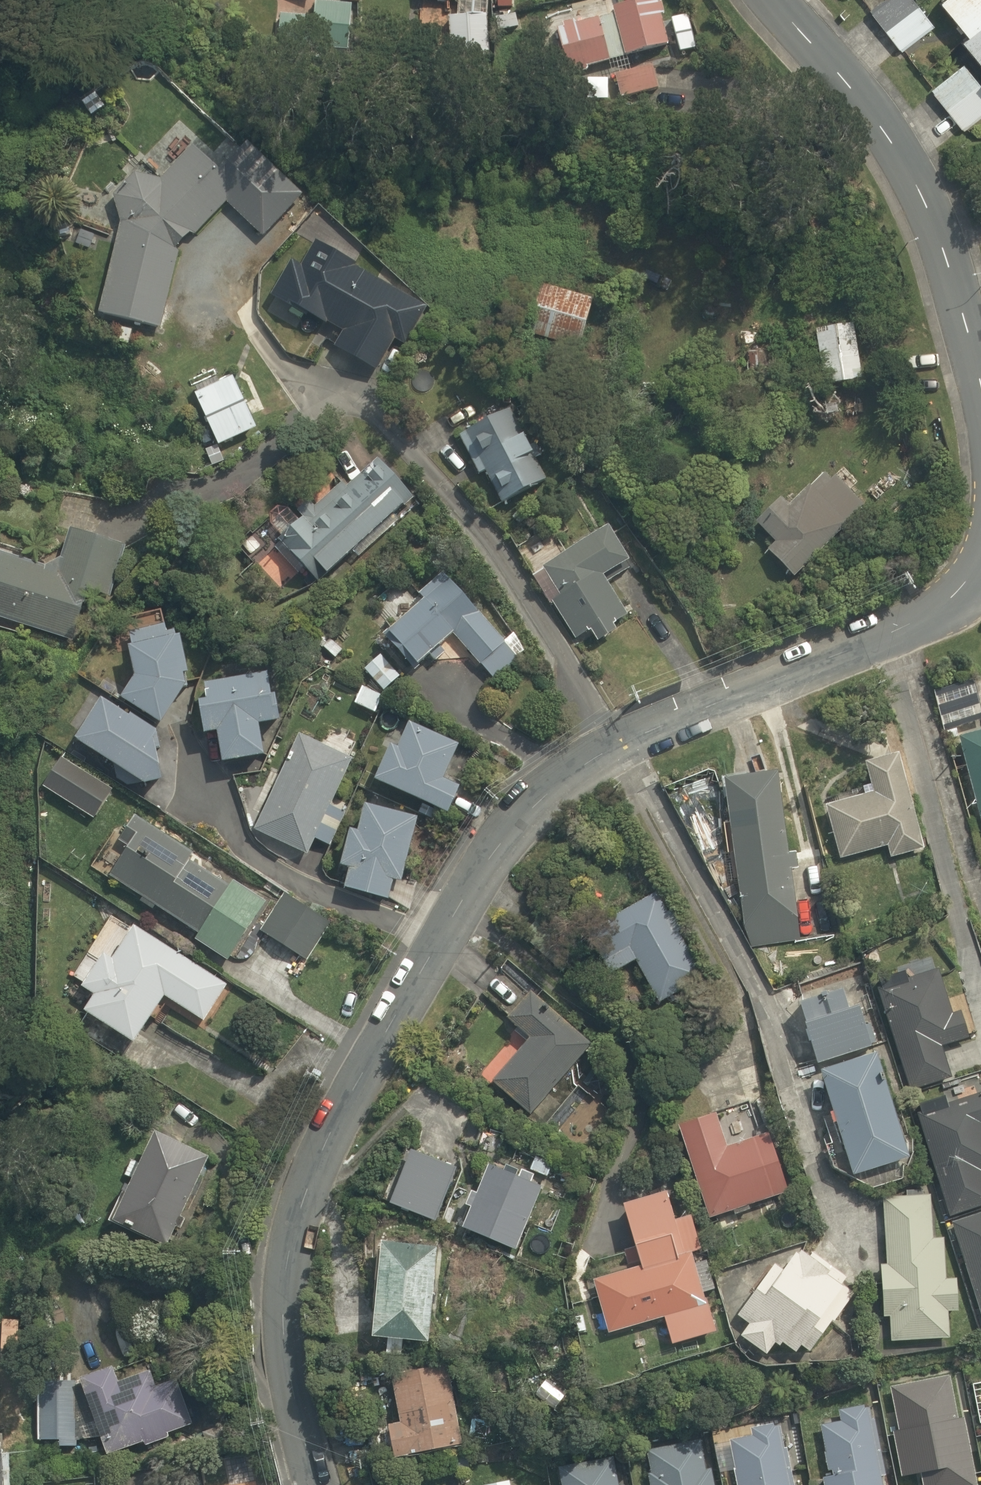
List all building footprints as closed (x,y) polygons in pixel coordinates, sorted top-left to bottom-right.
[(490,66),(491,0),(423,0),(423,4),(460,6),(459,21),(452,22),(452,65),(490,66)] [(613,9),(610,0),(607,0),(542,17),(554,61),(566,58),(572,81),(627,66),(674,54),(659,0),(648,0),(613,9)] [(919,0),(886,0),(870,11),(901,56),(939,29),(919,0)] [(952,8),(978,41),(970,46),(980,60),(980,0),(963,0),(952,8)] [(449,10),(414,7),(411,45),(446,48),(449,10)] [(357,11),(314,9),(314,25),(281,24),(280,48),(316,49),(316,63),(355,65),(357,11)] [(968,68),(933,93),(963,136),(980,123),(980,87),(968,68)] [(660,71),(619,82),(625,104),(666,92),(660,71)] [(226,172),(200,144),(157,182),(147,171),(111,204),(128,223),(100,316),(161,334),(186,251),(228,209),(261,242),(307,196),(256,145),(226,172)] [(372,364),(307,254),(226,301),(291,412),(372,364)] [(599,304),(532,284),(518,330),(586,349),(599,304)] [(866,389),(858,326),(823,331),(831,393),(866,389)] [(264,433),(237,379),(196,399),(223,453),(264,433)] [(559,492),(528,414),(462,441),(478,482),(491,477),(505,514),(559,492)] [(378,464),(286,545),(323,587),(415,505),(378,464)] [(863,513),(829,477),(796,507),(787,497),(756,525),(776,546),(766,556),(789,581),(863,513)] [(587,535),(584,529),(520,561),(540,599),(548,595),(573,645),(591,635),(598,649),(619,638),(615,630),(635,620),(615,582),(636,571),(611,522),(587,535)] [(0,559),(0,622),(80,643),(87,615),(109,621),(127,554),(71,540),(62,575),(0,559)] [(275,545),(251,563),(275,596),(300,578),(275,545)] [(524,660),(456,580),(387,638),(419,675),(463,638),(499,681),(524,660)] [(183,628),(133,639),(145,685),(129,714),(166,735),(195,684),(183,628)] [(406,682),(383,656),(365,673),(387,698),(406,682)] [(274,674),(211,686),(214,705),(204,706),(211,739),(226,736),(232,765),(274,757),(269,731),(284,728),(274,674)] [(936,690),(950,733),(980,723),(980,714),(969,679),(936,690)] [(385,701),(364,688),(353,707),(374,720),(385,701)] [(168,745),(110,709),(83,754),(159,800),(175,774),(157,763),(168,745)] [(959,734),(980,839),(980,729),(959,734)] [(471,758),(418,734),(405,762),(398,758),(383,791),(451,822),(465,792),(457,788),(471,758)] [(71,759),(46,742),(31,763),(56,780),(71,759)] [(353,765),(300,742),(260,837),(312,859),(353,765)] [(830,807),(842,860),(890,849),(894,866),(931,857),(908,761),(873,769),(879,795),(830,807)] [(782,785),(729,792),(751,945),(804,938),(782,785)] [(421,826),(372,814),(365,844),(357,842),(348,876),(354,878),(349,897),(393,908),(398,885),(406,887),(421,826)] [(197,859),(147,829),(112,886),(197,937),(193,945),(234,969),(271,907),(238,887),(235,893),(192,867),(197,859)] [(329,925),(282,899),(260,939),(307,965),(329,925)] [(694,989),(659,911),(593,940),(611,981),(637,970),(654,1007),(694,989)] [(233,989),(138,929),(119,961),(112,956),(87,995),(100,1003),(90,1019),(142,1051),(173,1003),(209,1026),(233,989)] [(942,979),(879,997),(906,1090),(959,1075),(951,1047),(974,1041),(965,1010),(952,1014),(942,979)] [(589,1045),(535,994),(503,1029),(529,1052),(498,1087),(527,1113),(589,1045)] [(850,1002),(806,1012),(821,1072),(868,1061),(866,1052),(879,1048),(870,1011),(853,1016),(850,1002)] [(877,1064),(823,1080),(853,1179),(906,1163),(877,1064)] [(980,1218),(980,1107),(920,1123),(948,1227),(980,1218)] [(721,1123),(683,1133),(706,1219),(793,1196),(778,1137),(728,1150),(721,1123)] [(170,1250),(209,1163),(160,1142),(122,1229),(170,1250)] [(546,1194),(499,1170),(467,1233),(514,1256),(546,1194)] [(449,1187),(428,1177),(410,1215),(431,1225),(449,1187)] [(675,1203),(629,1215),(645,1277),(598,1289),(611,1339),(670,1324),(678,1355),(716,1345),(695,1260),(707,1257),(698,1220),(681,1224),(675,1203)] [(935,1204),(888,1204),(888,1266),(882,1266),(882,1320),(893,1320),(893,1349),(951,1349),(951,1312),(960,1312),(960,1284),(948,1284),(948,1244),(935,1244),(935,1204)] [(948,1227),(976,1332),(980,1330),(980,1218),(948,1227)] [(433,1353),(443,1251),(389,1246),(380,1349),(433,1353)] [(828,1333),(860,1294),(808,1253),(787,1280),(775,1270),(734,1322),(749,1334),(741,1344),(770,1366),(788,1343),(832,1378),(853,1353),(828,1333)] [(3,1318),(0,1350),(0,1363),(28,1366),(32,1320),(3,1318)] [(448,1375),(394,1385),(401,1422),(428,1418),(431,1434),(396,1441),(401,1463),(462,1452),(448,1375)] [(114,1376),(86,1385),(109,1459),(193,1433),(177,1381),(154,1388),(151,1377),(118,1387),(114,1376)] [(892,1394),(900,1433),(890,1435),(899,1484),(909,1484),(922,1482),(923,1484),(975,1484),(963,1424),(959,1425),(951,1382),(892,1394)] [(77,1409),(39,1407),(37,1445),(76,1447),(77,1409)] [(840,1414),(842,1428),(825,1430),(833,1482),(825,1483),(825,1484),(889,1484),(878,1409),(840,1414)] [(779,1429),(753,1432),(754,1444),(731,1447),(736,1484),(786,1484),(779,1429)] [(654,1484),(712,1484),(703,1445),(647,1458),(654,1484)] [(559,1484),(627,1484),(620,1455),(555,1470),(559,1484)]
